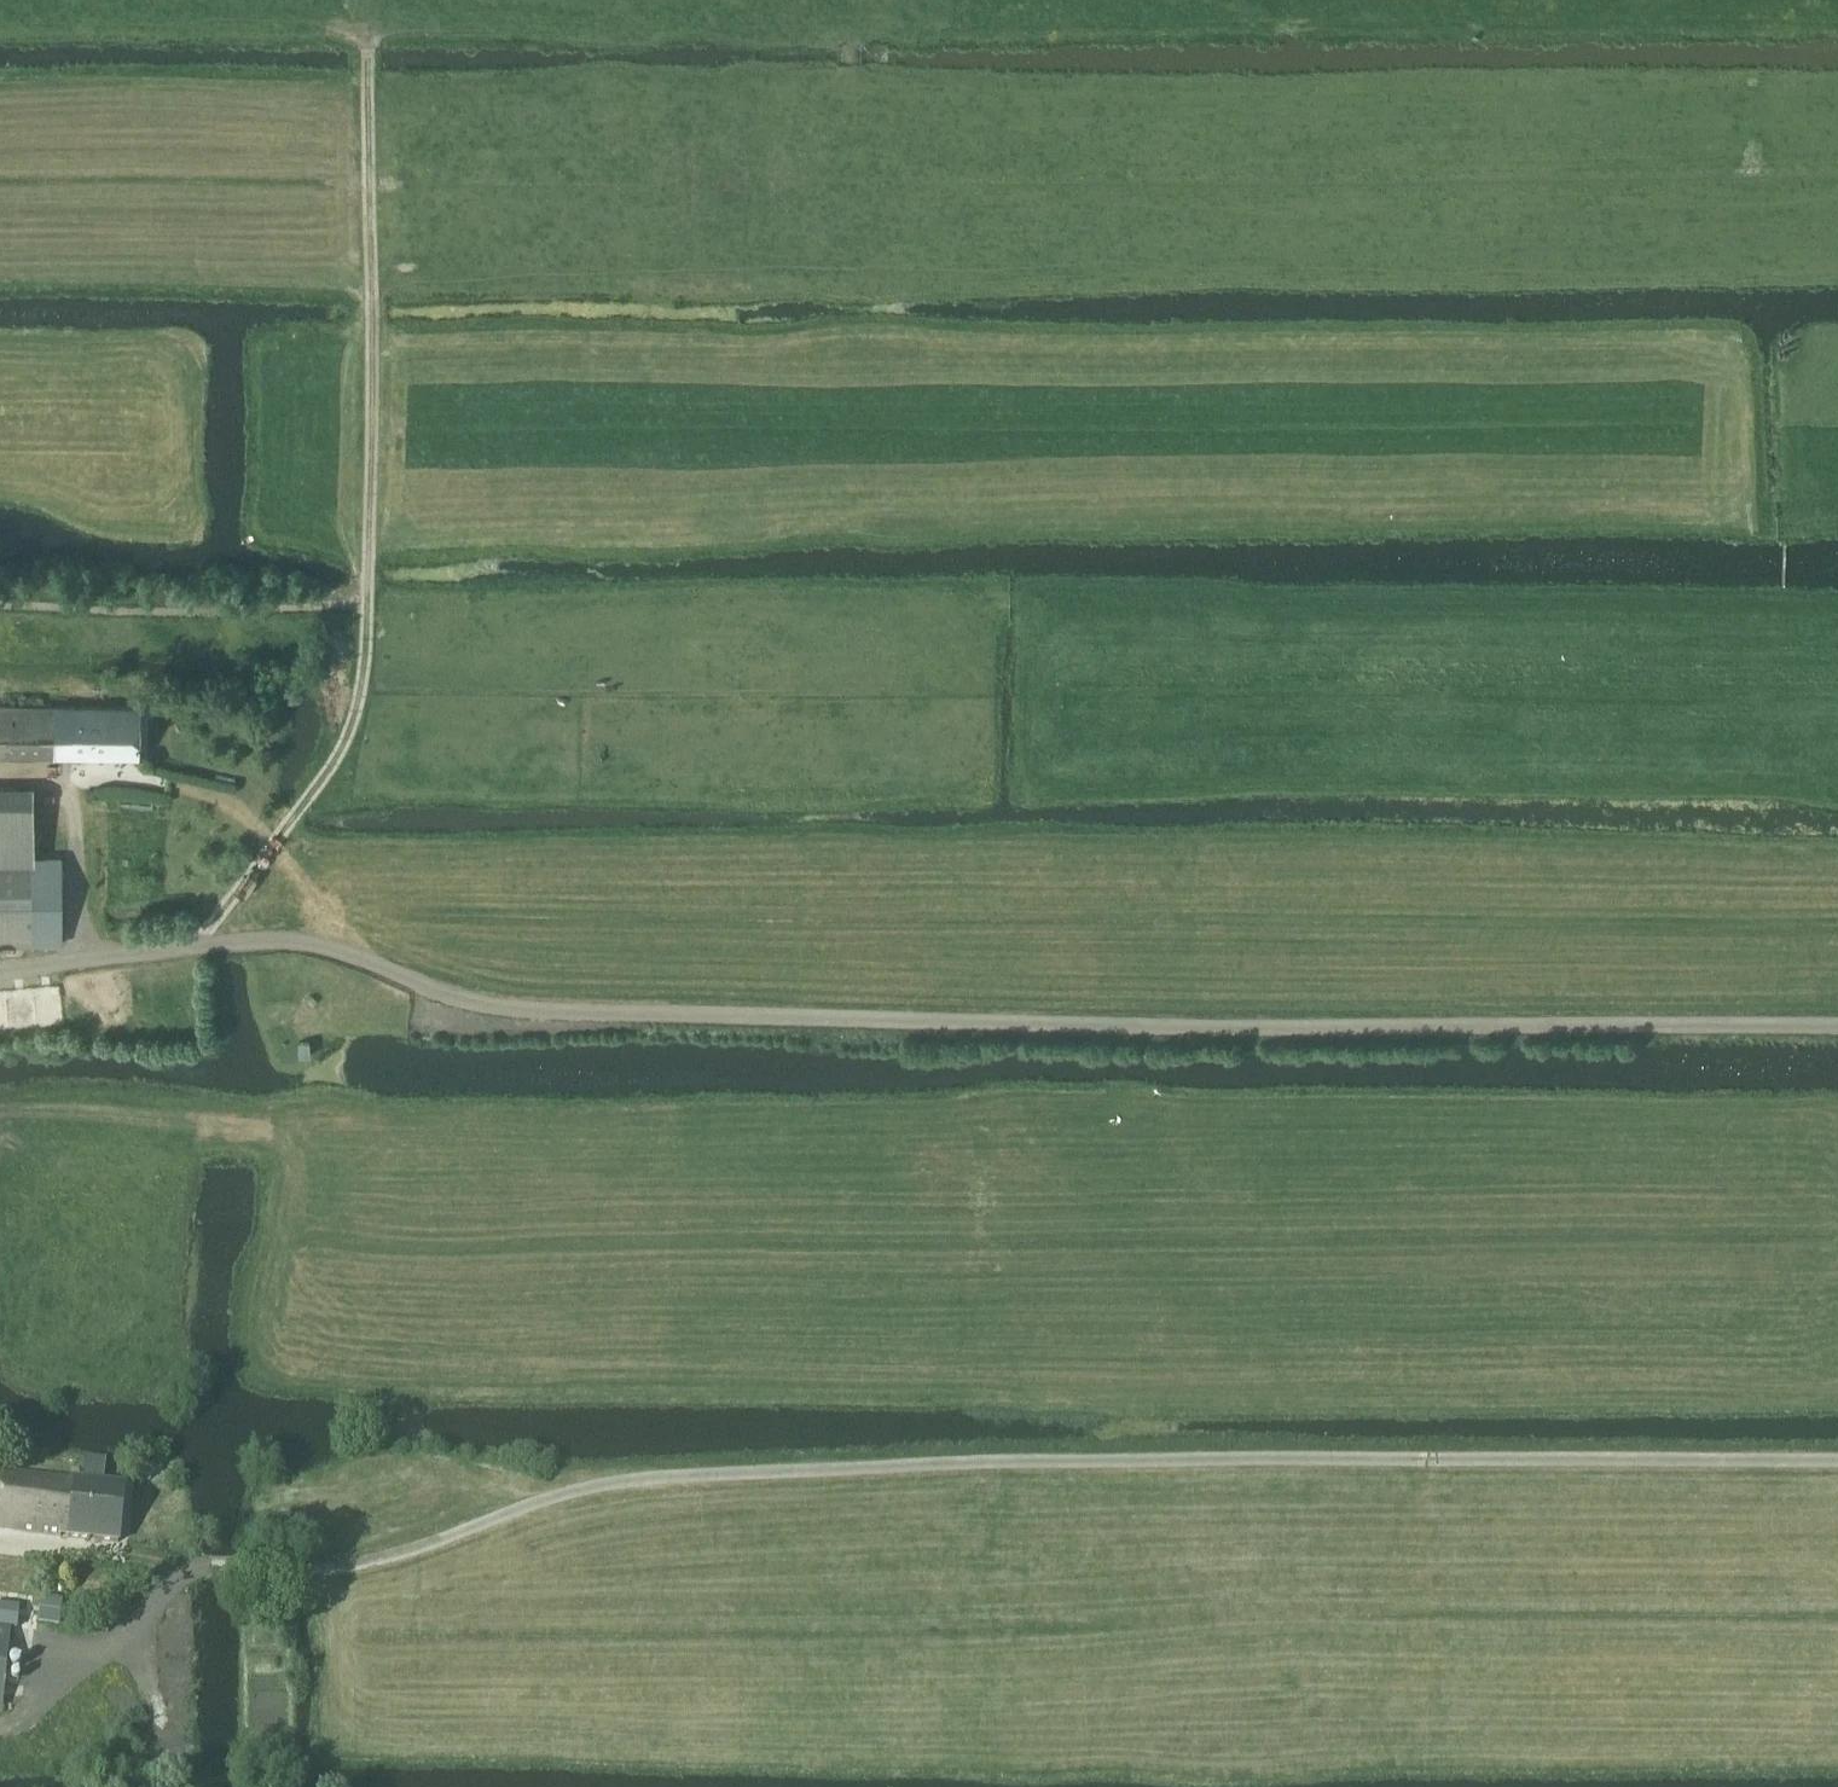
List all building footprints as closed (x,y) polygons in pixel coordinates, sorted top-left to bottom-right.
[(140,707),(0,706),(0,756),(139,757),(140,707)] [(63,941),(63,859),(34,859),(0,859),(0,941),(63,941)] [(311,1041),(299,1041),(300,1056),(311,1056),(311,1041)] [(106,1460),(85,1458),(82,1482),(0,1472),(0,1530),(118,1544),(124,1487),(103,1485),(106,1460)] [(1,1707),(10,1631),(0,1630),(0,1707),(1,1707)]
